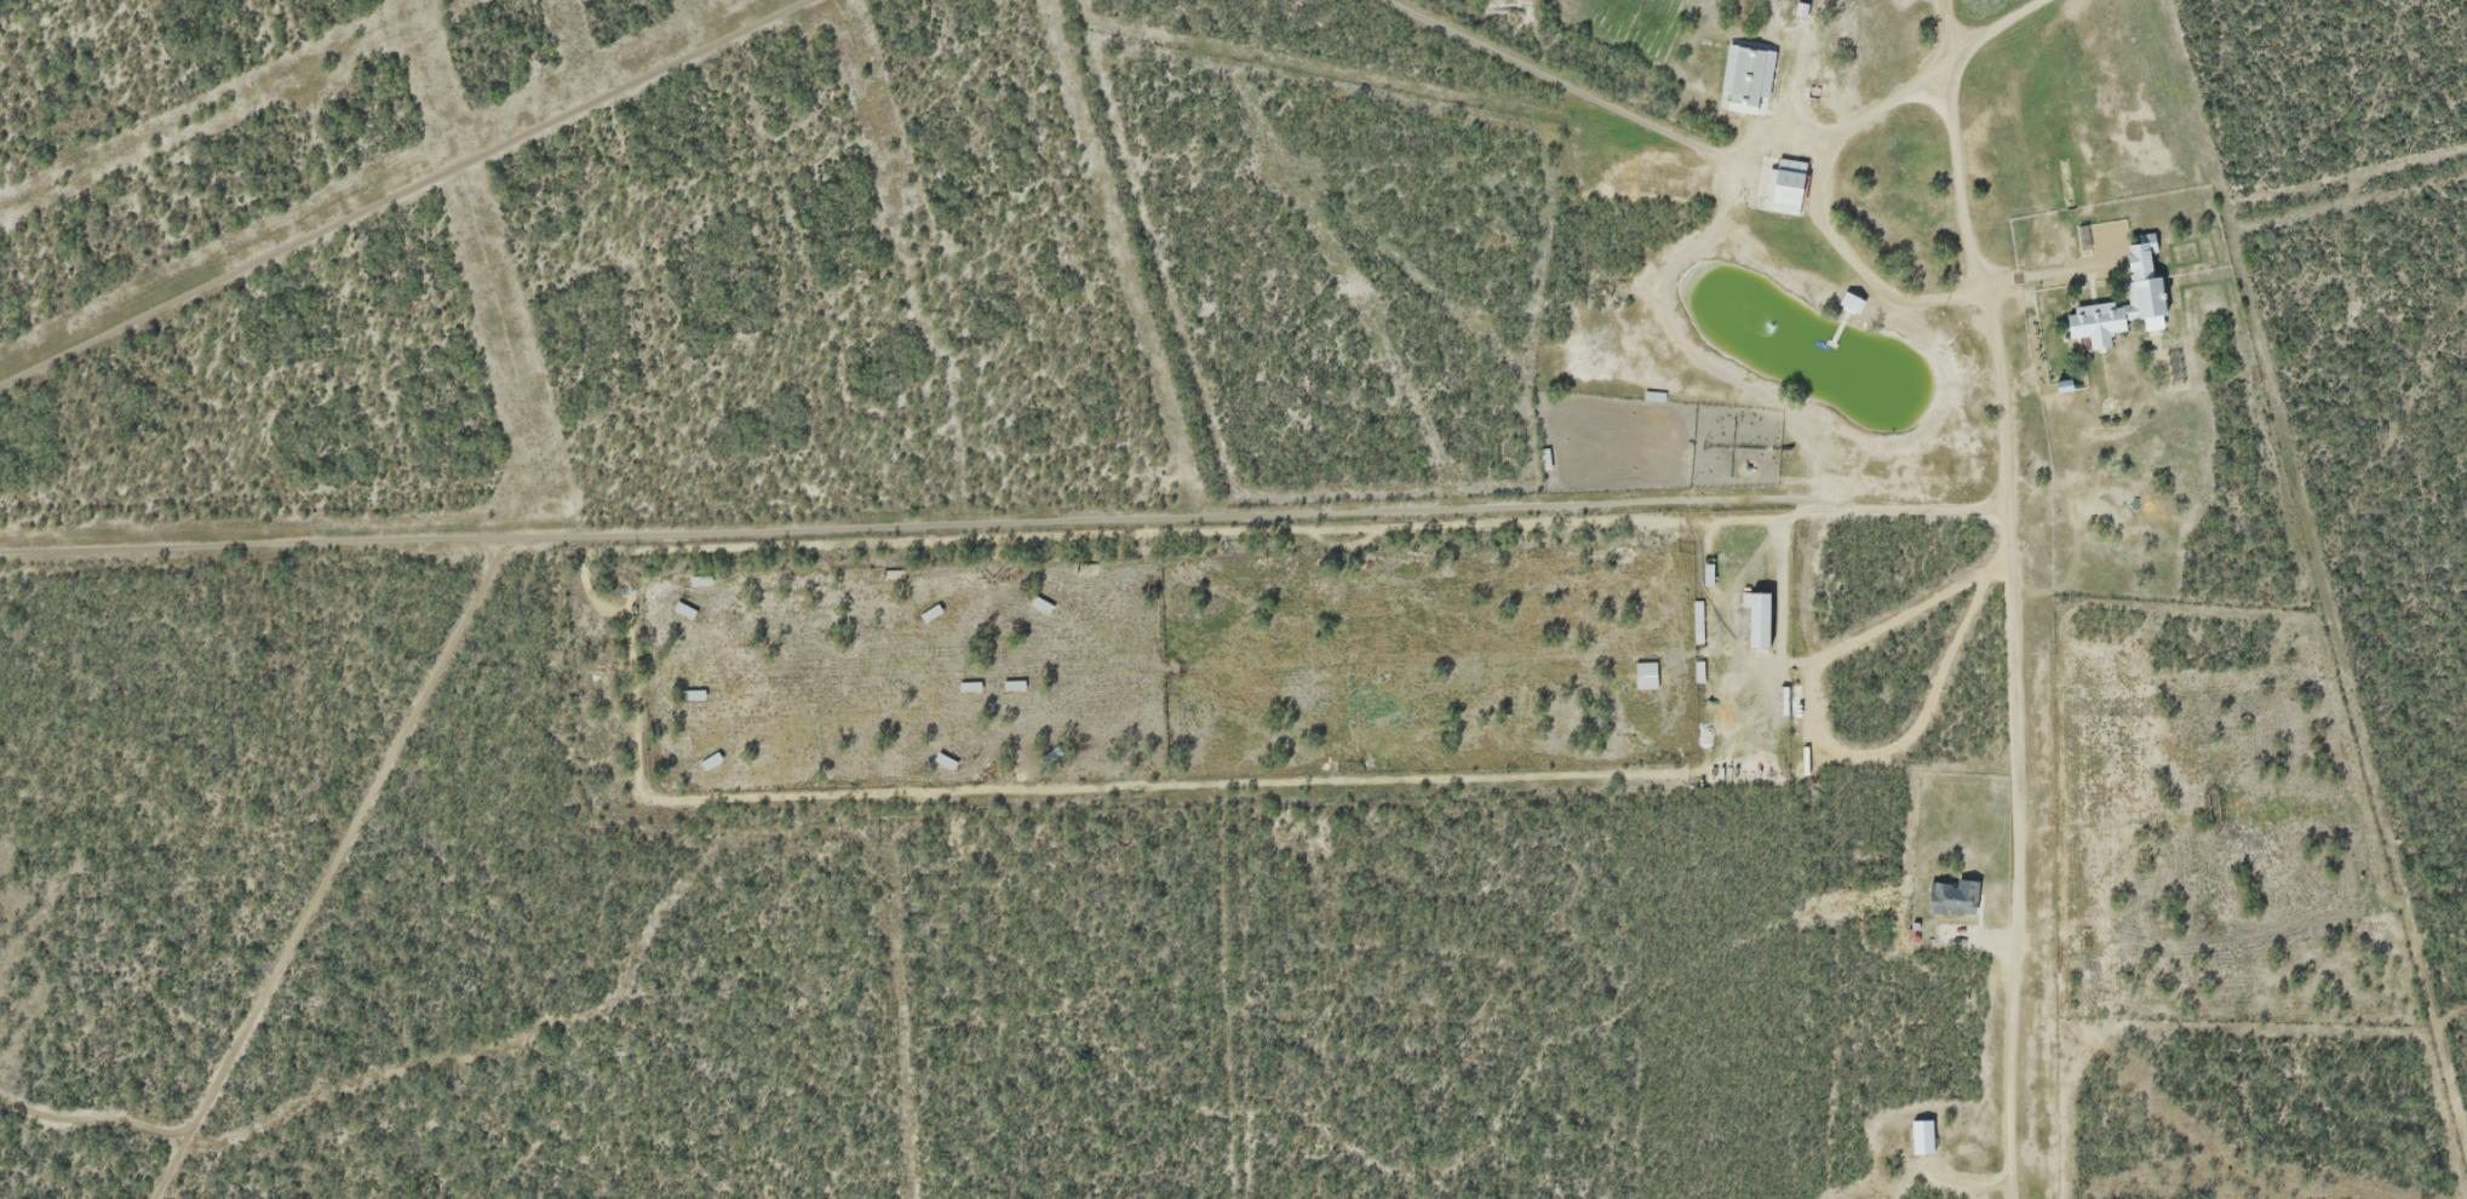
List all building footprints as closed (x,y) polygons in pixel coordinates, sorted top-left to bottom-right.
[(1770,50),(1741,46),(1733,102),(1761,106),(1770,50)] [(1809,161),(1780,159),(1780,170),(1769,169),(1767,198),(1775,198),(1774,212),(1806,214),(1809,161)] [(2130,303),(2076,306),(2077,314),(2068,314),(2070,338),(2092,336),(2093,349),(2113,348),(2113,332),(2130,331),(2130,319),(2151,318),(2152,329),(2163,328),(2162,315),(2170,315),(2167,277),(2159,278),(2156,233),(2141,234),(2142,244),(2132,244),(2135,281),(2129,282),(2130,303)] [(1755,648),(1775,648),(1775,592),(1755,592),(1755,648)]
